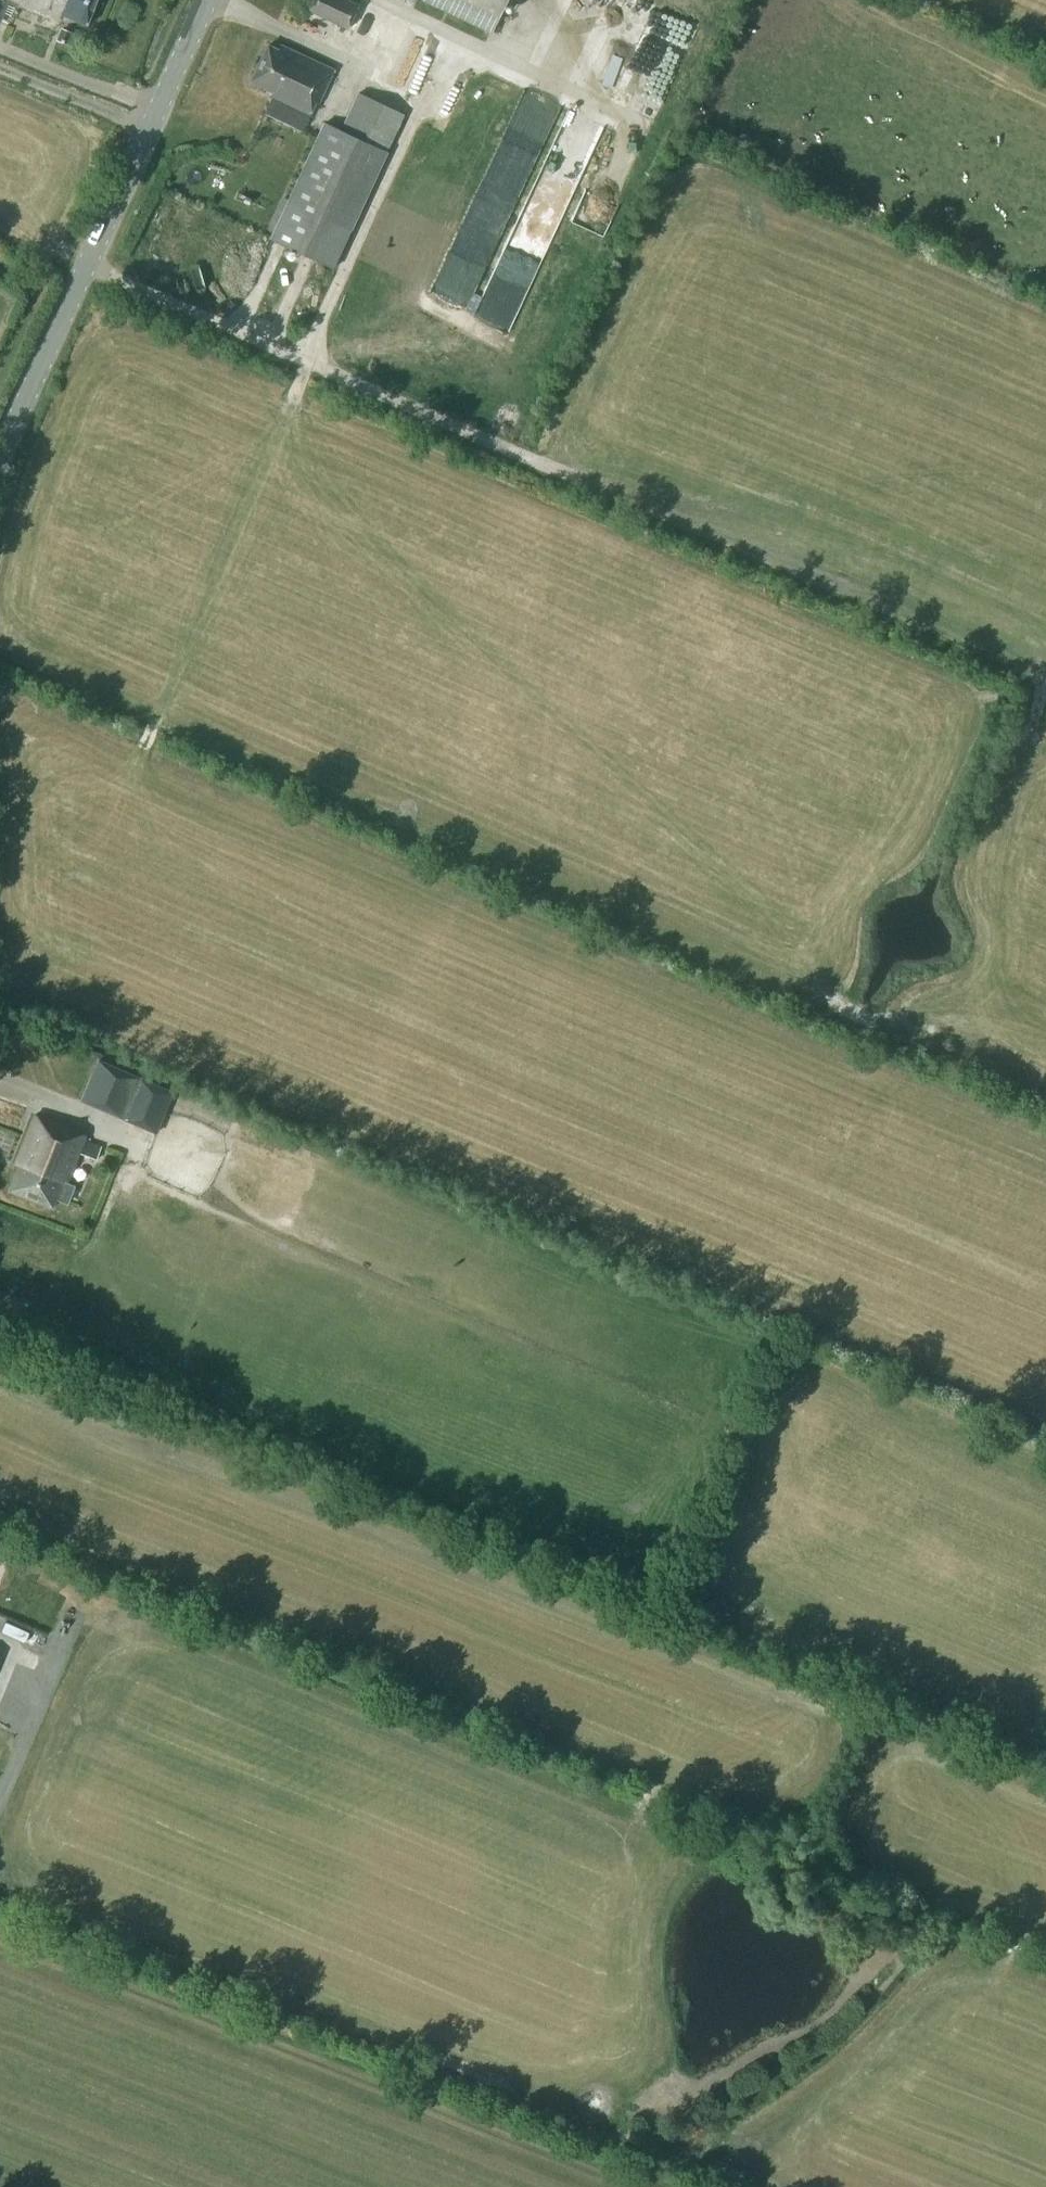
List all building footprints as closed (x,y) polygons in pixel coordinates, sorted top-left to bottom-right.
[(20,3),(58,19),(60,13),(86,24),(96,0),(12,0),(20,3)] [(347,28),(358,4),(349,0),(312,0),(308,10),(347,28)] [(490,31),(504,0),(424,0),(490,31)] [(70,32),(62,29),(57,40),(66,43),(70,32)] [(250,81),(271,91),(269,96),(309,115),(315,101),(318,103),(334,69),(280,44),(278,49),(267,44),(250,81)] [(340,131),(324,122),(269,240),(333,267),(404,114),(358,92),(340,131)] [(513,208),(526,179),(491,164),(478,193),(513,208)] [(97,1061),(83,1100),(125,1116),(139,1076),(97,1061)] [(19,1165),(9,1189),(52,1206),(55,1198),(67,1203),(74,1186),(66,1183),(78,1152),(96,1159),(101,1146),(84,1139),(85,1135),(69,1128),(70,1127),(35,1113),(16,1164),(19,1165)]
